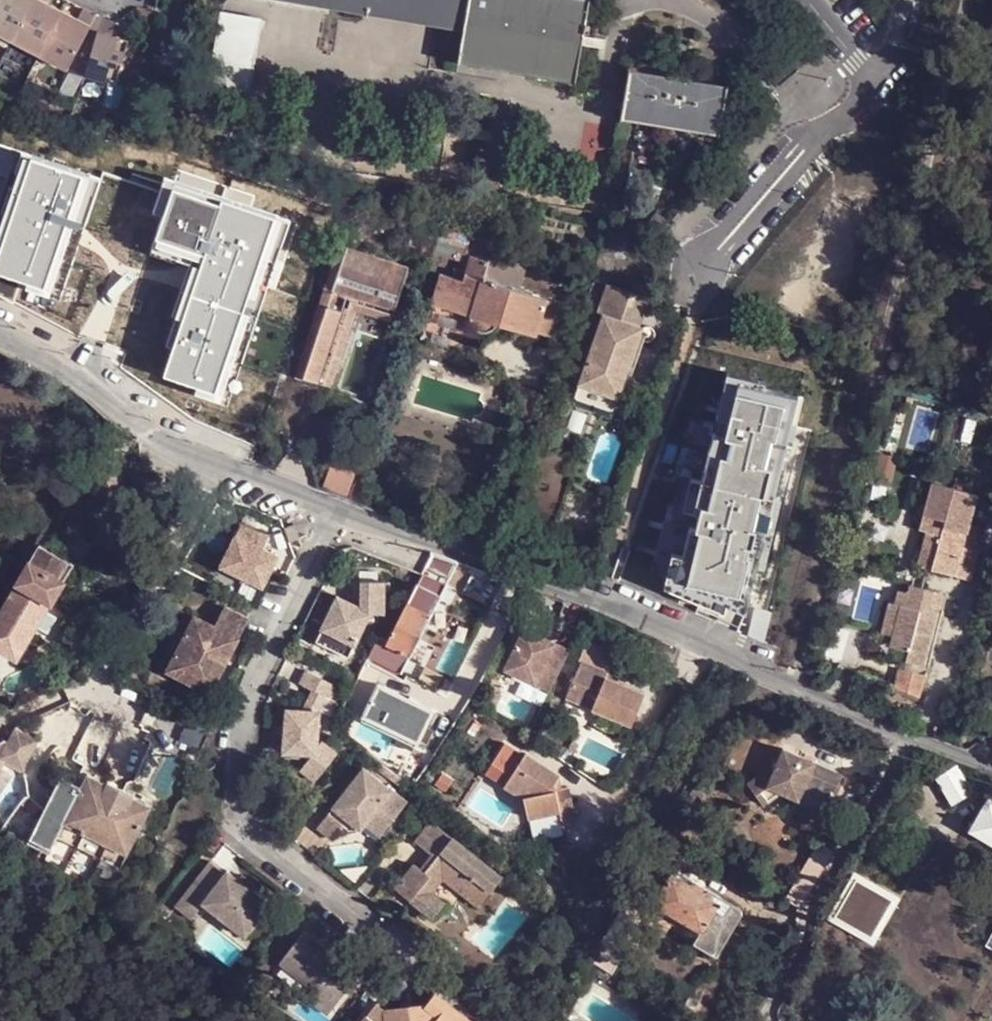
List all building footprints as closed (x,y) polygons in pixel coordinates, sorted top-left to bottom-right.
[(72,64),(75,58),(115,78),(133,39),(116,30),(122,20),(87,1),(82,11),(61,0),(0,0),(0,24),(72,64)] [(466,29),(460,63),(577,84),(586,34),(590,34),(591,25),(587,24),(591,0),(305,0),(466,29)] [(249,91),(259,14),(218,9),(207,86),(249,91)] [(620,120),(721,136),(728,86),(629,69),(620,120)] [(753,77),(776,104),(780,99),(774,92),(777,89),(759,70),(753,77)] [(34,156),(0,145),(0,244),(2,245),(34,156)] [(34,156),(2,245),(0,251),(0,296),(15,303),(22,283),(50,292),(72,228),(84,232),(101,180),(34,156)] [(290,222),(176,183),(155,241),(202,258),(162,380),(197,391),(194,398),(226,408),(290,222)] [(467,245),(469,238),(452,231),(450,239),(456,242),(467,245)] [(342,244),(299,373),(308,376),(310,369),(322,373),(344,309),(335,305),(329,304),(334,288),(341,291),(393,310),(408,268),(342,244)] [(489,260),(484,276),(520,288),(522,283),(528,264),(491,253),(489,260)] [(452,306),(473,313),(484,276),(489,260),(473,255),(465,279),(461,278),(452,306)] [(42,335),(74,343),(90,274),(59,267),(42,335)] [(484,276),(473,313),(472,318),(474,325),(479,330),(486,330),(493,328),(497,322),(536,333),(537,331),(547,299),(547,297),(524,289),(520,288),(484,276)] [(614,287),(607,285),(595,315),(602,316),(639,329),(650,299),(614,287)] [(334,288),(329,304),(335,305),(341,291),(334,288)] [(537,331),(551,335),(560,304),(547,299),(537,331)] [(352,300),(324,380),(329,383),(357,308),(407,325),(409,321),(352,300)] [(639,329),(602,316),(573,400),(615,414),(642,331),(639,329)] [(308,376),(319,380),(322,373),(310,369),(308,376)] [(741,381),(754,384),(756,379),(730,373),(719,417),(722,418),(718,432),(715,432),(704,479),(717,482),(741,381)] [(754,384),(741,381),(717,482),(704,479),(696,511),(702,512),(698,527),(693,526),(685,555),(679,582),(728,603),(748,611),(787,453),(792,454),(799,425),(794,424),(801,395),(767,387),(768,381),(756,379),(754,384)] [(329,461),(322,485),(345,493),(353,469),(329,461)] [(696,511),(704,479),(693,476),(685,508),(696,511)] [(954,492),(966,495),(968,485),(957,482),(954,492)] [(939,538),(931,572),(975,582),(983,548),(980,547),(984,530),(972,526),(979,499),(966,495),(954,492),(933,485),(921,532),(928,534),(939,538)] [(237,526),(232,536),(260,550),(267,537),(237,526)] [(939,538),(928,534),(920,568),(931,572),(939,538)] [(260,550),(232,536),(217,567),(257,587),(273,556),(260,550)] [(39,545),(19,580),(52,599),(73,564),(39,545)] [(679,582),(685,555),(675,552),(667,585),(726,610),(728,603),(679,582)] [(450,558),(441,555),(433,575),(443,580),(450,558)] [(376,636),(366,656),(399,671),(409,653),(423,628),(428,618),(430,614),(422,611),(425,606),(423,600),(426,596),(431,595),(436,583),(418,574),(391,628),(385,641),(376,636)] [(19,580),(0,612),(0,648),(17,658),(36,626),(45,610),(52,599),(19,580)] [(335,595),(314,640),(345,657),(366,613),(382,613),(383,581),(351,580),(351,602),(335,595)] [(894,637),(891,648),(910,652),(908,662),(926,666),(940,610),(933,608),(937,593),(912,587),(909,594),(900,591),(896,605),(902,606),(894,637)] [(933,608),(940,610),(944,595),(937,593),(933,608)] [(423,600),(425,606),(426,607),(431,609),(435,607),(438,602),(436,597),(431,595),(426,596),(423,600)] [(193,615),(167,668),(209,689),(246,615),(223,604),(212,624),(193,615)] [(902,606),(896,605),(891,604),(883,635),(894,637),(902,606)] [(56,617),(45,610),(36,626),(47,632),(56,617)] [(428,618),(423,628),(429,631),(434,621),(428,618)] [(391,628),(383,624),(376,636),(385,641),(391,628)] [(569,650),(523,629),(504,669),(549,690),(569,650)] [(607,674),(579,662),(565,698),(591,709),(631,725),(643,695),(605,679),(607,674)] [(919,697),(925,674),(896,667),(891,690),(919,697)] [(306,668),(299,682),(312,689),(323,694),(331,698),(339,685),(306,668)] [(753,677),(744,673),(739,686),(747,690),(753,677)] [(430,710),(377,682),(361,712),(414,741),(430,710)] [(284,709),(282,750),(310,755),(300,769),(314,781),(335,753),(320,741),(315,746),(317,710),(315,710),(323,694),(312,689),(302,709),(284,709)] [(591,709),(565,698),(560,707),(588,718),(591,709)] [(15,728),(6,742),(2,740),(0,741),(0,759),(22,773),(25,763),(38,741),(15,728)] [(559,777),(504,741),(485,773),(527,801),(531,818),(540,816),(563,810),(567,825),(579,822),(571,785),(558,788),(559,777)] [(842,767),(783,742),(772,768),(768,765),(748,778),(766,802),(782,791),(806,801),(824,808),(842,767)] [(955,796),(972,786),(956,759),(940,772),(955,796)] [(361,768),(315,826),(330,837),(345,817),(350,812),(363,823),(379,835),(405,801),(361,768)] [(107,788),(88,777),(82,790),(63,780),(29,841),(49,852),(56,839),(118,873),(126,860),(152,813),(133,802),(133,801),(108,786),(107,788)] [(988,796),(972,826),(991,837),(991,798),(988,796)] [(824,808),(806,801),(802,812),(820,819),(824,808)] [(563,810),(540,816),(545,839),(568,834),(567,826),(563,810)] [(363,823),(350,812),(345,817),(359,828),(363,823)] [(430,820),(414,841),(434,855),(449,836),(430,820)] [(412,863),(394,888),(433,918),(443,904),(430,893),(442,878),(462,893),(485,864),(449,836),(434,855),(423,871),(412,863)] [(820,841),(790,896),(801,903),(807,900),(835,851),(820,841)] [(209,859),(174,904),(190,916),(202,901),(243,933),(268,902),(226,870),(224,872),(209,859)] [(485,864),(462,893),(478,905),(500,876),(485,864)] [(726,937),(745,906),(708,883),(706,888),(674,869),(668,878),(658,896),(657,897),(704,926),(697,939),(717,951),(726,937)] [(657,874),(647,890),(658,896),(668,878),(657,874)] [(596,954),(612,964),(637,925),(620,915),(596,954)] [(790,927),(787,937),(799,945),(799,933),(790,927)] [(302,929),(278,960),(307,983),(334,1003),(357,973),(302,929)] [(983,946),(991,951),(991,931),(983,946)] [(334,1003),(307,983),(303,988),(329,1009),(334,1003)] [(361,1020),(471,1020),(433,992),(425,1004),(383,1008),(375,1002),(361,1020)]
